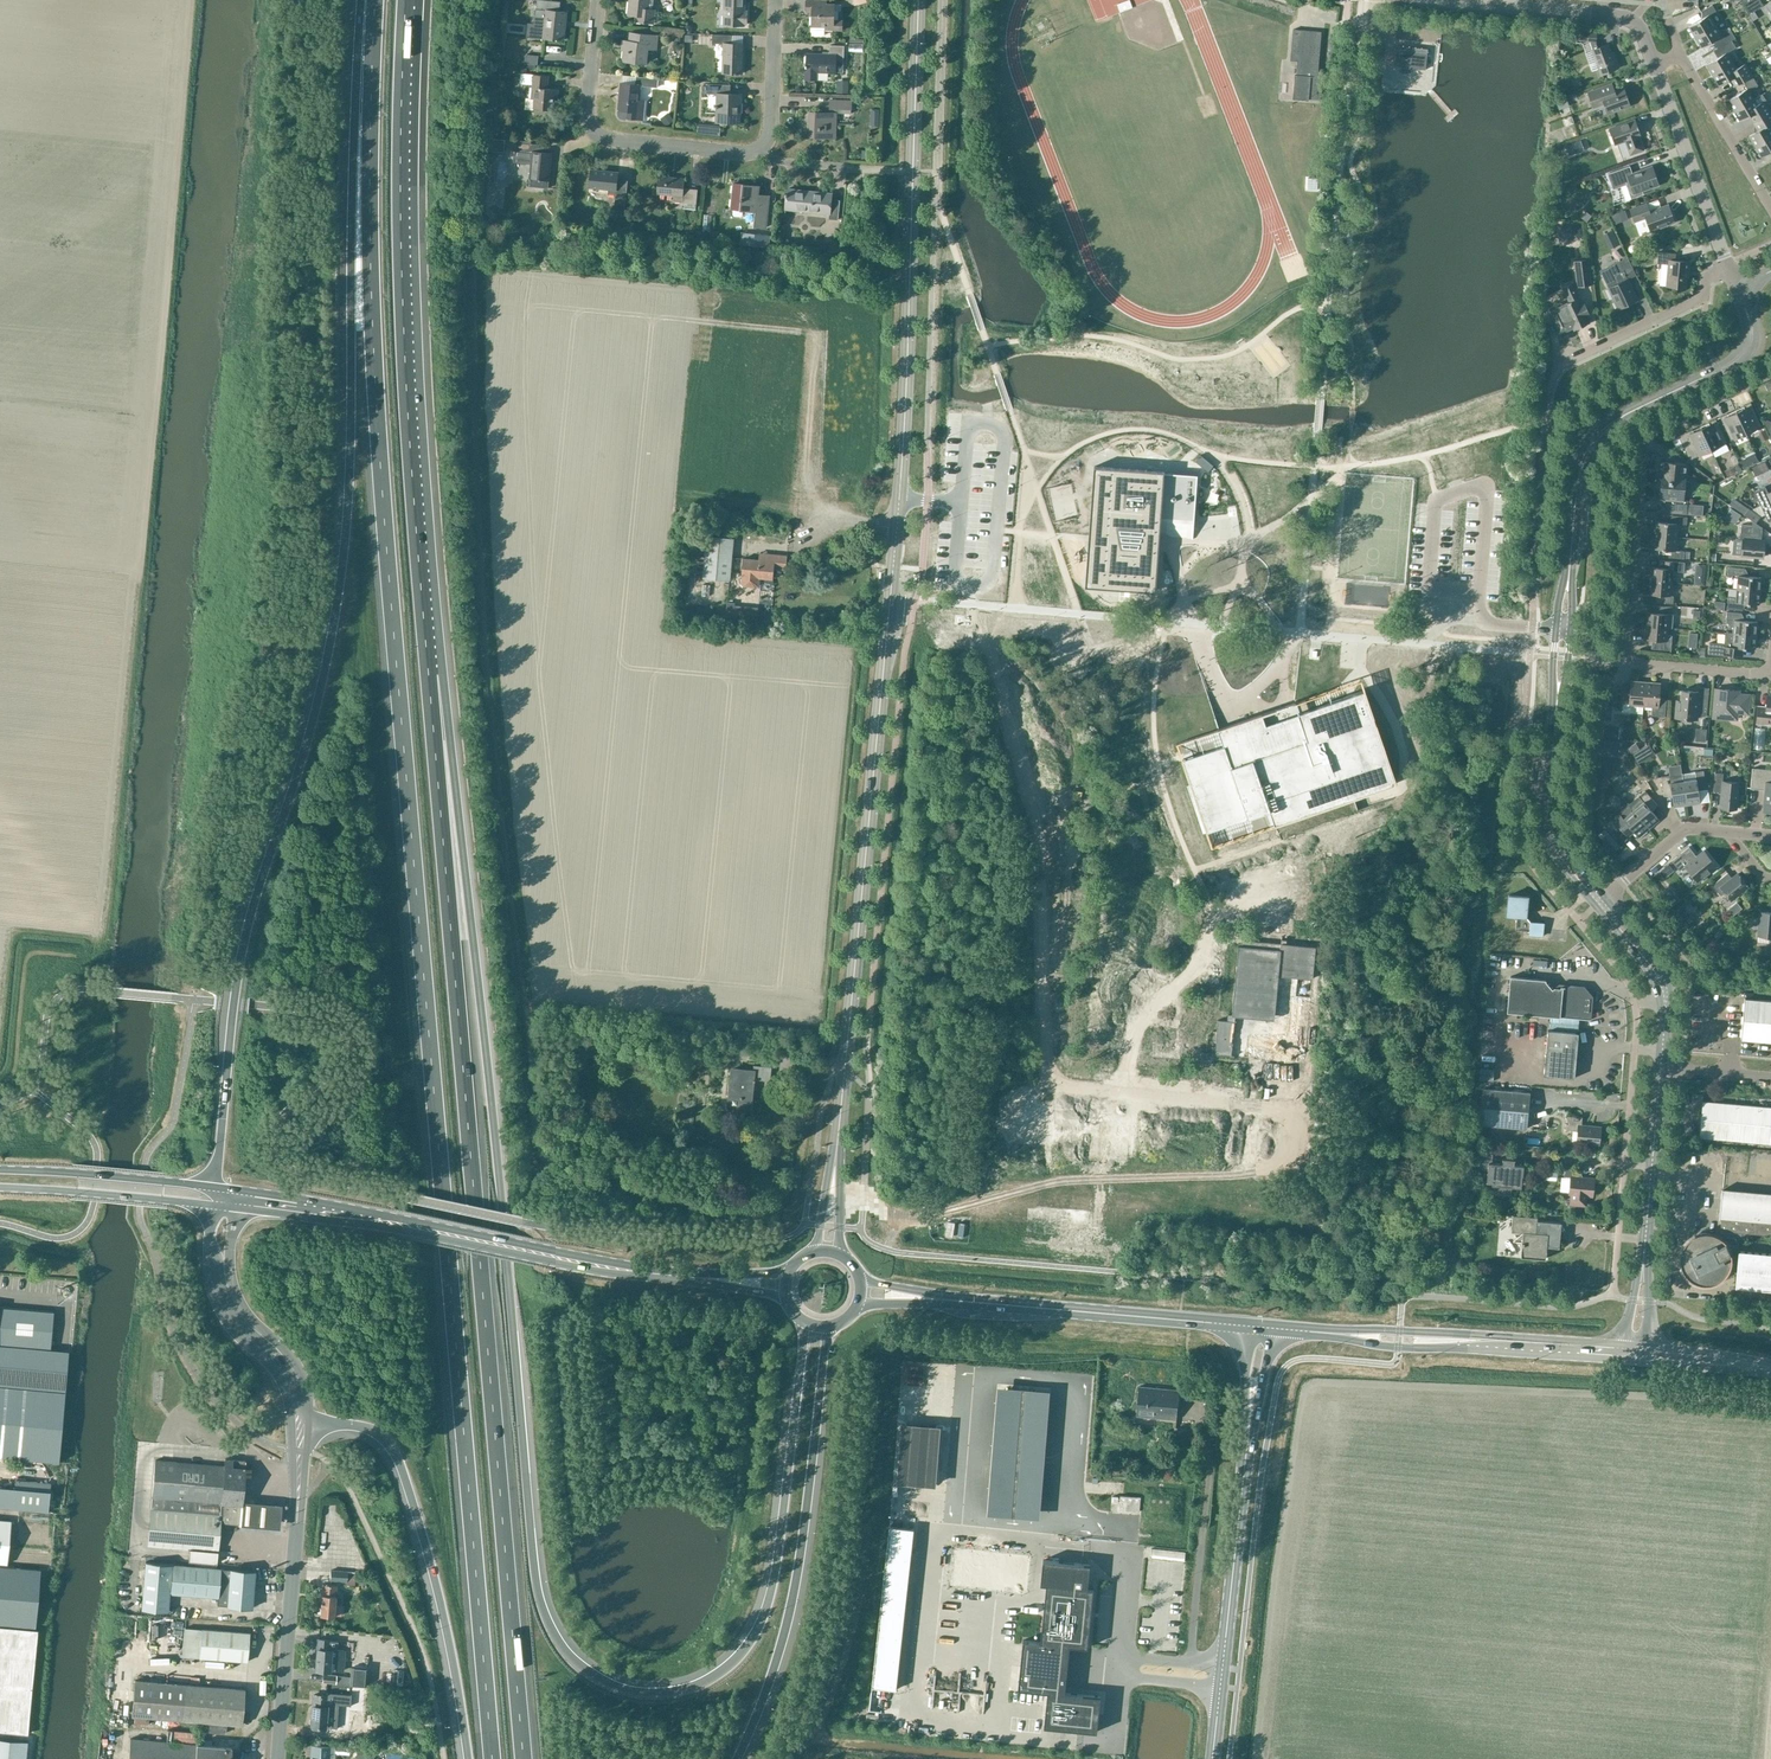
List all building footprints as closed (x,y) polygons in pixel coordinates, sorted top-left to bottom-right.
[(563,41),(566,12),(559,12),(560,2),(537,0),(535,25),(544,25),(543,39),(563,41)] [(628,15),(637,16),(636,22),(653,24),(655,10),(648,9),(649,0),(629,0),(628,15)] [(744,12),(745,0),(724,0),(723,25),(744,26),(744,24),(747,24),(748,12),(744,12)] [(806,0),(805,10),(812,10),(811,26),(812,26),(811,35),(824,35),(824,30),(843,30),(843,20),(834,19),(834,4),(822,4),(822,1),(806,0)] [(1123,8),(1120,0),(1117,0),(1110,2),(1112,11),(1123,8)] [(1759,0),(1740,0),(1748,14),(1762,5),(1759,0)] [(1688,27),(1694,38),(1715,25),(1709,15),(1715,11),(1712,5),(1700,12),(1703,18),(1688,27)] [(1718,43),(1720,47),(1731,40),(1735,38),(1730,30),(1728,32),(1726,29),(1718,31),(1715,25),(1694,38),(1701,49),(1716,39),(1718,43)] [(1320,99),(1322,72),(1317,71),(1321,32),(1293,29),(1290,60),(1297,60),(1296,74),(1295,74),(1293,98),(1308,100),(1309,99),(1320,99)] [(1600,75),(1616,69),(1607,45),(1597,48),(1595,42),(1596,34),(1570,31),(1569,43),(1576,44),(1576,40),(1589,41),(1592,50),(1591,50),(1600,75)] [(656,50),(657,36),(630,33),(630,42),(625,42),(623,61),(645,63),(647,49),(656,50)] [(723,73),(742,74),(743,44),(731,44),(731,35),(712,34),(712,43),(724,44),(723,73)] [(1706,65),(1712,76),(1732,64),(1726,53),(1735,48),(1731,40),(1720,47),(1717,49),(1721,56),(1706,65)] [(806,54),(805,79),(816,80),(816,71),(835,72),(836,62),(843,63),(844,46),(829,45),(829,55),(806,54)] [(1432,71),(1433,56),(1426,55),(1427,49),(1396,45),(1394,66),(1432,71)] [(524,64),(538,65),(539,55),(525,54),(524,64)] [(1766,60),(1761,63),(1764,68),(1769,65),(1766,60)] [(1732,64),(1712,76),(1718,86),(1731,79),(1735,86),(1738,85),(1742,82),(1752,76),(1744,64),(1735,69),(1732,64)] [(548,76),(534,75),(534,74),(521,73),(520,83),(533,84),(531,98),(526,98),(525,109),(533,110),(533,108),(553,110),(554,98),(557,98),(558,91),(547,89),(548,76)] [(1727,101),(1733,111),(1754,99),(1750,94),(1758,86),(1752,76),(1742,82),(1747,89),(1727,101)] [(652,87),(657,87),(657,79),(636,77),(635,85),(621,83),(618,113),(618,116),(620,118),(623,119),(626,119),(626,118),(642,120),(644,120),(646,100),(640,99),(641,86),(652,87)] [(838,82),(838,92),(847,92),(848,83),(838,82)] [(1604,104),(1607,114),(1629,106),(1623,89),(1614,92),(1611,84),(1587,93),(1593,108),(1604,104)] [(716,122),(740,123),(741,94),(730,94),(730,85),(707,85),(702,85),(702,93),(706,93),(706,94),(717,94),(716,122)] [(1733,111),(1740,122),(1755,113),(1758,119),(1770,112),(1770,104),(1770,103),(1768,105),(1765,101),(1762,94),(1754,99),(1733,111)] [(809,112),(808,137),(835,138),(836,113),(840,113),(840,109),(850,109),(850,101),(829,100),(829,113),(809,112)] [(879,109),(870,109),(871,118),(879,117),(879,109)] [(1755,147),(1770,137),(1770,112),(1758,119),(1762,126),(1759,128),(1759,130),(1748,137),(1755,147)] [(669,114),(661,120),(665,125),(673,119),(669,114)] [(1625,142),(1630,155),(1643,150),(1638,136),(1640,136),(1635,120),(1608,130),(1614,145),(1625,142)] [(1755,147),(1761,158),(1770,152),(1770,154),(1770,137),(1755,147)] [(492,150),(503,151),(504,139),(493,138),(492,150)] [(516,150),(514,161),(531,163),(530,178),(529,187),(548,188),(549,180),(551,154),(543,153),(544,145),(532,144),(533,142),(516,140),(516,143),(516,150)] [(1573,143),(1566,146),(1569,156),(1577,153),(1573,143)] [(871,159),(871,156),(871,150),(862,150),(862,155),(862,158),(871,159)] [(1629,163),(1639,160),(1637,155),(1627,157),(1629,163)] [(1613,172),(1607,174),(1613,190),(1619,188),(1625,185),(1630,199),(1642,194),(1641,191),(1658,185),(1652,167),(1631,174),(1628,166),(1613,172)] [(590,170),(588,187),(609,189),(608,194),(616,195),(615,207),(625,208),(627,181),(617,180),(618,172),(590,170)] [(673,202),(696,204),(697,190),(683,189),(684,179),(659,176),(658,194),(674,195),(673,202)] [(754,226),(766,227),(768,203),(757,202),(759,186),(734,183),(731,209),(733,209),(733,214),(735,216),(740,217),(743,215),(743,210),(755,211),(754,226)] [(832,194),(805,191),(786,189),(784,210),(803,211),(830,214),(829,219),(838,220),(840,201),(832,200),(832,194)] [(1645,218),(1650,232),(1674,223),(1668,205),(1649,212),(1646,204),(1629,210),(1634,222),(1645,218)] [(486,213),(491,218),(495,213),(489,209),(486,213)] [(1628,219),(1624,209),(1619,211),(1623,221),(1628,219)] [(1580,217),(1585,222),(1589,218),(1588,215),(1585,212),(1580,217)] [(616,223),(615,231),(623,231),(624,224),(616,223)] [(1556,237),(1579,240),(1581,227),(1557,225),(1556,237)] [(1612,230),(1603,234),(1605,239),(1614,234),(1612,230)] [(754,234),(753,245),(769,247),(770,235),(754,234)] [(857,247),(866,248),(867,238),(858,237),(857,247)] [(1688,273),(1689,262),(1675,261),(1675,254),(1657,252),(1656,264),(1668,265),(1666,286),(1684,288),(1686,273),(1688,273)] [(1618,310),(1637,300),(1627,277),(1635,274),(1627,258),(1599,271),(1618,310)] [(1573,262),(1577,287),(1591,285),(1587,260),(1573,262)] [(1589,323),(1577,299),(1579,298),(1572,283),(1564,287),(1563,290),(1570,304),(1563,307),(1562,306),(1560,305),(1548,311),(1547,313),(1551,323),(1553,322),(1559,335),(1572,328),(1573,331),(1589,323)] [(1736,412),(1746,434),(1761,427),(1750,403),(1743,406),(1744,409),(1736,412)] [(1746,434),(1736,412),(1728,416),(1727,413),(1719,417),(1731,441),(1746,434)] [(1709,425),(1701,429),(1711,450),(1714,457),(1729,449),(1726,443),(1715,419),(1708,422),(1709,425)] [(1711,450),(1701,429),(1693,432),(1692,430),(1678,436),(1689,460),(1711,450)] [(1208,472),(1214,465),(1201,455),(1195,461),(1208,472)] [(1745,458),(1739,461),(1743,468),(1748,466),(1745,458)] [(1764,461),(1751,467),(1753,472),(1767,465),(1764,461)] [(1660,486),(1691,489),(1692,489),(1692,486),(1691,483),(1690,481),(1687,480),(1685,479),(1686,464),(1660,462),(1658,477),(1661,477),(1660,486)] [(1088,542),(1085,586),(1156,592),(1156,590),(1160,533),(1166,534),(1171,537),(1193,538),(1194,524),(1197,475),(1164,472),(1164,471),(1147,470),(1094,466),(1089,535),(1094,536),(1093,542),(1088,542)] [(1725,471),(1727,475),(1736,471),(1734,467),(1725,471)] [(1691,491),(1691,489),(1660,486),(1660,495),(1657,495),(1656,503),(1669,504),(1668,513),(1686,515),(1688,501),(1683,500),(1683,496),(1686,496),(1688,495),(1690,493),(1691,491)] [(1768,493),(1765,487),(1754,492),(1768,522),(1770,521),(1770,492),(1768,493)] [(1730,508),(1727,513),(1738,519),(1741,514),(1730,508)] [(1760,516),(1748,508),(1744,514),(1756,522),(1760,516)] [(1654,535),(1677,537),(1678,524),(1686,525),(1687,517),(1672,516),(1671,523),(1655,522),(1654,535)] [(1739,540),(1738,555),(1763,557),(1764,542),(1757,541),(1758,534),(1753,533),(1753,526),(1741,525),(1739,540)] [(703,577),(730,580),(734,538),(707,535),(703,577)] [(1677,537),(1654,535),(1652,549),(1669,550),(1668,558),(1683,559),(1684,552),(1676,551),(1677,537)] [(1726,560),(1726,549),(1716,549),(1716,559),(1726,560)] [(759,577),(773,579),(774,569),(786,570),(787,555),(760,552),(759,560),(743,558),(742,576),(741,583),(743,586),(756,587),(758,585),(759,577)] [(1685,563),(1659,560),(1658,568),(1651,567),(1650,581),(1671,583),(1672,572),(1684,573),(1685,563)] [(1737,589),(1760,591),(1761,578),(1744,576),(1745,569),(1728,568),(1727,575),(1738,576),(1737,589)] [(1671,583),(1650,581),(1648,594),(1656,595),(1655,602),(1673,604),(1673,596),(1670,596),(1671,583)] [(1760,591),(1737,589),(1736,597),(1728,596),(1726,609),(1741,611),(1742,603),(1759,605),(1760,591)] [(719,617),(746,619),(746,604),(720,602),(719,617)] [(1646,626),(1667,628),(1667,627),(1672,628),(1673,614),(1672,614),(1672,607),(1655,606),(1654,613),(1647,612),(1646,626)] [(1733,634),(1756,636),(1757,622),(1740,621),(1741,613),(1726,612),(1726,620),(1727,620),(1726,622),(1731,626),(1733,626),(1733,634)] [(1667,628),(1646,626),(1644,640),(1652,640),(1651,649),(1670,651),(1672,636),(1667,635),(1667,628)] [(1756,636),(1733,634),(1725,633),(1724,645),(1708,643),(1708,654),(1737,656),(1738,648),(1755,649),(1756,636)] [(1367,667),(1383,678),(1390,668),(1373,657),(1367,667)] [(1643,706),(1645,683),(1631,682),(1630,691),(1623,690),(1622,688),(1618,687),(1616,689),(1614,710),(1621,711),(1622,704),(1629,704),(1629,705),(1643,706)] [(1645,683),(1643,706),(1652,706),(1651,716),(1665,717),(1666,700),(1659,700),(1660,684),(1645,683)] [(1699,688),(1698,692),(1681,691),(1680,707),(1676,707),(1675,718),(1697,720),(1697,715),(1706,716),(1708,688),(1699,688)] [(1715,689),(1714,705),(1718,705),(1716,718),(1736,719),(1736,713),(1747,714),(1748,696),(1733,695),(1733,690),(1715,689)] [(1202,734),(1178,743),(1183,758),(1208,831),(1270,810),(1275,824),(1395,783),(1364,690),(1299,712),(1296,702),(1218,729),(1212,711),(1196,717),(1202,734)] [(1770,726),(1770,697),(1767,696),(1766,706),(1757,705),(1756,724),(1770,726)] [(1603,726),(1602,737),(1617,738),(1618,727),(1603,726)] [(1599,740),(1598,754),(1610,755),(1612,741),(1599,740)] [(1635,743),(1627,748),(1631,754),(1639,749),(1635,743)] [(1770,812),(1770,770),(1752,769),(1750,789),(1765,790),(1763,812),(1770,812)] [(1599,770),(1593,774),(1599,782),(1605,777),(1599,770)] [(1683,781),(1686,805),(1700,803),(1698,791),(1706,790),(1703,771),(1695,772),(1696,780),(1683,781)] [(1719,808),(1736,809),(1738,783),(1722,781),(1723,774),(1714,773),(1713,792),(1721,793),(1719,808)] [(1673,807),(1686,805),(1683,781),(1682,774),(1661,777),(1663,796),(1671,795),(1673,807)] [(1633,810),(1649,828),(1659,820),(1651,810),(1657,805),(1644,790),(1629,804),(1633,810)] [(1649,828),(1633,810),(1629,804),(1619,813),(1612,818),(1624,833),(1630,828),(1638,837),(1649,828)] [(1604,829),(1597,835),(1606,846),(1613,840),(1604,829)] [(1716,867),(1703,851),(1696,857),(1688,847),(1671,861),(1679,871),(1685,867),(1697,882),(1716,867)] [(1747,886),(1737,874),(1732,879),(1727,873),(1712,885),(1721,896),(1724,893),(1730,900),(1747,886)] [(1526,917),(1528,897),(1508,895),(1506,915),(1517,916),(1515,930),(1530,932),(1529,935),(1542,936),(1543,923),(1530,922),(1526,917)] [(1685,910),(1681,904),(1675,909),(1680,914),(1685,910)] [(1760,912),(1759,919),(1757,919),(1755,920),(1754,925),(1756,928),(1758,928),(1758,936),(1770,937),(1770,913),(1760,912)] [(1305,978),(1307,945),(1229,941),(1225,1019),(1209,1018),(1207,1054),(1253,1056),(1254,1033),(1252,1033),(1252,1028),(1248,1028),(1248,1017),(1268,1018),(1270,976),(1282,977),(1282,976),(1305,978)] [(1553,989),(1545,980),(1510,977),(1507,1013),(1591,1020),(1591,1019),(1588,1019),(1590,997),(1583,988),(1560,986),(1560,987),(1555,987),(1553,989)] [(1287,979),(1287,991),(1295,991),(1296,979),(1287,979)] [(1770,1042),(1770,1001),(1744,998),(1741,1039),(1770,1042)] [(1544,1076),(1574,1078),(1578,1033),(1548,1030),(1544,1076)] [(1207,1052),(1196,1051),(1196,1059),(1206,1060),(1207,1052)] [(771,1081),(772,1066),(754,1065),(753,1071),(732,1069),(729,1108),(751,1110),(752,1093),(754,1093),(755,1081),(756,1081),(756,1079),(771,1081)] [(1480,1124),(1527,1129),(1530,1093),(1483,1089),(1480,1124)] [(1699,1137),(1770,1144),(1770,1136),(1770,1108),(1702,1101),(1702,1104),(1700,1125),(1699,1137)] [(1576,1143),(1599,1145),(1600,1127),(1581,1125),(1582,1117),(1567,1116),(1566,1130),(1577,1131),(1576,1143)] [(1493,1139),(1501,1140),(1502,1132),(1495,1131),(1493,1139)] [(1492,1163),(1493,1150),(1479,1149),(1477,1170),(1487,1171),(1486,1183),(1494,1183),(1493,1193),(1492,1193),(1492,1194),(1512,1195),(1511,1195),(1512,1185),(1519,1185),(1520,1175),(1523,1176),(1524,1166),(1514,1165),(1514,1160),(1515,1160),(1515,1159),(1502,1158),(1502,1159),(1502,1164),(1492,1163)] [(1547,1168),(1546,1176),(1557,1177),(1558,1169),(1547,1168)] [(1571,1204),(1584,1205),(1585,1195),(1592,1196),(1594,1179),(1579,1177),(1579,1170),(1565,1169),(1564,1176),(1571,1177),(1570,1184),(1568,1185),(1568,1190),(1570,1192),(1569,1194),(1572,1194),(1571,1204)] [(887,1190),(882,1195),(885,1199),(890,1194),(887,1190)] [(1722,1192),(1721,1192),(1719,1219),(1720,1218),(1721,1218),(1720,1231),(1749,1234),(1770,1236),(1770,1196),(1722,1192)] [(1537,1217),(1536,1217),(1512,1215),(1511,1231),(1523,1232),(1520,1256),(1546,1259),(1546,1251),(1548,1251),(1552,1248),(1552,1247),(1559,1248),(1561,1222),(1537,1220),(1537,1217)] [(1693,1229),(1692,1234),(1697,1234),(1690,1238),(1686,1241),(1684,1244),(1682,1248),(1680,1252),(1679,1261),(1680,1265),(1683,1273),(1695,1283),(1699,1284),(1703,1285),(1707,1285),(1712,1284),(1716,1283),(1719,1281),(1723,1278),(1726,1275),(1728,1272),(1730,1268),(1731,1263),(1731,1259),(1731,1254),(1729,1250),(1728,1246),(1725,1242),(1722,1239),(1718,1236),(1749,1239),(1749,1234),(1720,1231),(1693,1229)] [(1739,1250),(1735,1286),(1770,1290),(1770,1253),(1739,1250)] [(60,1291),(56,1279),(40,1284),(44,1296),(60,1291)] [(65,1392),(68,1351),(50,1350),(52,1326),(53,1312),(0,1307),(0,1386),(65,1392)] [(997,1383),(986,1515),(1040,1520),(1050,1387),(997,1383)] [(0,1386),(0,1456),(59,1461),(65,1392),(0,1386)] [(1136,1415),(1176,1418),(1179,1391),(1139,1387),(1136,1415)] [(1196,1389),(1195,1400),(1209,1401),(1209,1390),(1196,1389)] [(902,1426),(896,1485),(937,1489),(941,1429),(902,1426)] [(1173,1445),(1189,1447),(1191,1430),(1175,1428),(1173,1445)] [(155,1461),(151,1503),(241,1511),(245,1460),(225,1459),(224,1467),(155,1461)] [(1104,1475),(1104,1484),(1112,1484),(1113,1475),(1104,1475)] [(46,1512),(49,1484),(13,1480),(13,1488),(0,1487),(0,1508),(46,1512)] [(278,1523),(280,1500),(259,1499),(240,1497),(240,1502),(239,1521),(258,1522),(278,1523)] [(315,1510),(324,1511),(324,1501),(316,1500),(315,1510)] [(151,1503),(148,1546),(191,1549),(190,1561),(217,1563),(220,1523),(240,1524),(241,1511),(151,1503)] [(6,1564),(9,1521),(0,1520),(0,1563),(6,1564)] [(888,1545),(875,1663),(899,1666),(912,1547),(888,1545)] [(1017,1599),(1022,1555),(945,1547),(941,1585),(982,1590),(981,1601),(995,1602),(995,1597),(1017,1599)] [(1152,1548),(1151,1558),(1184,1561),(1185,1551),(1152,1548)] [(1023,1640),(1018,1689),(1048,1692),(1044,1726),(1097,1731),(1101,1696),(1065,1693),(1070,1645),(1088,1647),(1094,1588),(1088,1588),(1090,1564),(1043,1559),(1041,1584),(1047,1584),(1041,1642),(1023,1640)] [(171,1564),(145,1562),(141,1610),(166,1612),(171,1564)] [(251,1607),(254,1571),(172,1564),(169,1593),(217,1597),(217,1604),(251,1607)] [(34,1627),(39,1570),(0,1567),(0,1624),(34,1627)] [(355,1572),(347,1571),(330,1570),(330,1578),(330,1580),(346,1581),(346,1587),(353,1587),(355,1586),(355,1574),(355,1572)] [(335,1606),(336,1585),(322,1584),(320,1615),(334,1616),(334,1615),(341,1615),(342,1606),(335,1606)] [(32,1677),(36,1629),(0,1626),(0,1674),(32,1677)] [(249,1633),(201,1629),(184,1628),(182,1656),(199,1658),(247,1662),(249,1633)] [(318,1639),(316,1669),(335,1671),(342,1671),(344,1651),(337,1650),(338,1640),(318,1639)] [(353,1667),(352,1684),(366,1685),(367,1668),(353,1667)] [(27,1733),(32,1677),(0,1674),(0,1731),(27,1733)] [(336,1675),(323,1674),(322,1682),(335,1683),(336,1675)] [(244,1689),(185,1684),(134,1681),(132,1715),(182,1720),(207,1722),(206,1732),(225,1733),(226,1723),(241,1725),(244,1689)] [(313,1695),(311,1726),(324,1728),(337,1729),(339,1705),(350,1706),(351,1695),(327,1693),(327,1696),(313,1695)] [(380,1697),(374,1702),(379,1708),(385,1702),(380,1697)] [(26,1741),(0,1739),(0,1758),(25,1758),(26,1741)] [(239,1748),(129,1739),(128,1758),(238,1758),(239,1748)] [(331,1746),(311,1745),(310,1754),(314,1754),(313,1758),(330,1758),(331,1746)] [(364,1748),(363,1758),(371,1758),(372,1749),(364,1748)]
